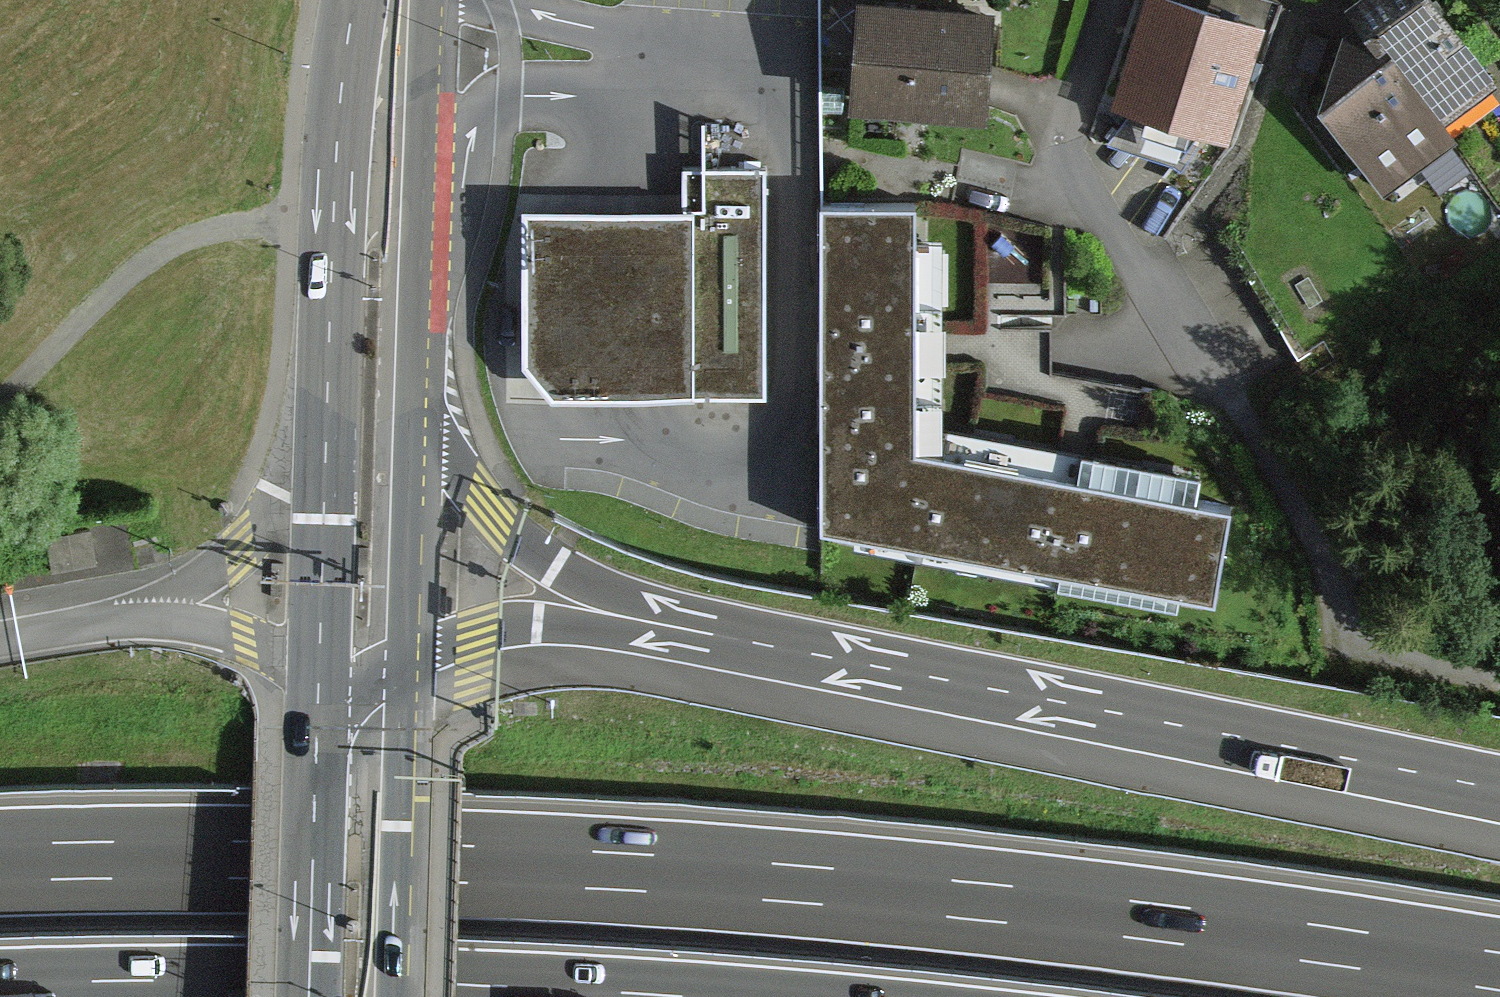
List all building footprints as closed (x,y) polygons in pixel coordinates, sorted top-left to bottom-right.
[(859,96),(979,106),(987,3),(946,0),(867,0),(859,96)] [(1227,0),(1137,0),(1110,88),(1234,126),(1269,13),(1227,0)] [(1449,0),(1360,0),(1364,5),(1442,112),(1499,70),(1499,69),(1449,0)] [(1364,5),(1341,21),(1318,85),(1386,178),(1454,128),(1442,112),(1364,5)] [(1466,124),(1499,95),(1499,74),(1499,72),(1455,111),(1466,124)] [(760,163),(687,164),(688,205),(689,385),(762,385),(760,163)] [(823,188),(824,536),(919,446),(918,348),(917,190),(823,188)] [(689,385),(688,205),(531,207),(532,356),(560,392),(689,385)] [(1060,235),(989,238),(992,317),(1063,314),(1060,235)] [(919,446),(824,536),(1211,598),(1229,496),(1072,471),(919,446)]
